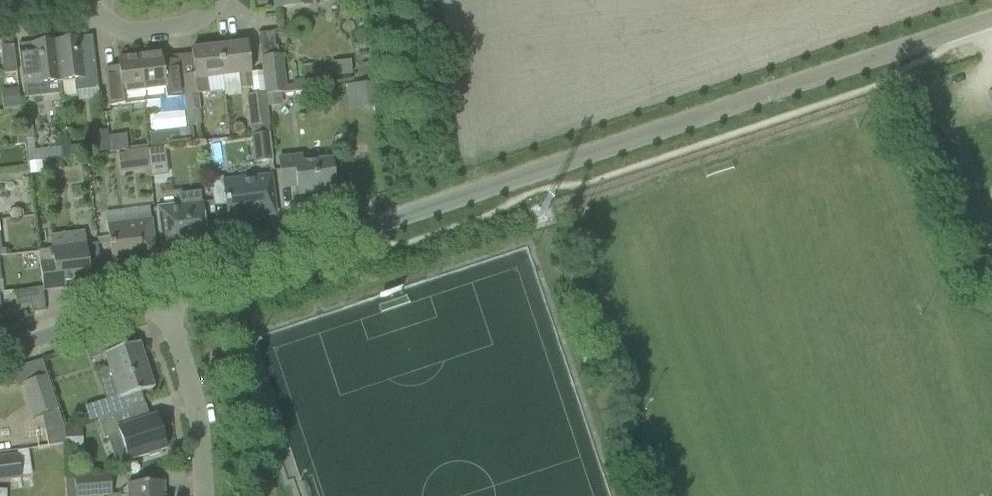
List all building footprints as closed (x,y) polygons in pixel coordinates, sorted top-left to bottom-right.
[(294,7),(310,5),(309,0),(273,0),(274,10),(294,7)] [(265,94),(265,96),(279,94),(287,93),(282,55),(279,56),(277,45),(274,46),(272,32),(257,34),(260,58),(264,94),(265,94)] [(76,93),(97,90),(94,65),(82,66),(78,39),(54,42),(60,82),(75,80),(76,93)] [(23,87),(60,82),(54,42),(18,47),(23,87)] [(241,95),(240,90),(251,88),(248,64),(245,44),(218,47),(222,78),(224,97),(241,95)] [(222,78),(218,47),(190,51),(193,75),(181,76),(188,126),(200,125),(198,110),(199,110),(197,95),(209,94),(207,80),(222,78)] [(138,57),(144,103),(161,101),(180,98),(175,62),(161,64),(160,55),(138,57)] [(129,105),(144,103),(138,57),(117,60),(118,70),(104,71),(108,108),(129,105)] [(1,62),(3,75),(15,73),(14,61),(1,62)] [(308,90),(307,80),(293,82),(294,92),(308,90)] [(355,84),(346,85),(349,108),(357,107),(358,109),(374,107),(371,83),(355,85),(355,84)] [(1,92),(3,110),(21,108),(19,90),(1,92)] [(248,96),(252,128),(252,136),(269,134),(268,126),(266,107),(265,96),(265,94),(264,94),(248,96)] [(279,94),(265,96),(266,107),(280,105),(279,94)] [(90,133),(92,154),(110,151),(107,130),(90,133)] [(166,145),(164,132),(150,134),(151,147),(166,145)] [(272,161),(269,134),(252,136),(251,136),(254,164),(272,161)] [(69,158),(67,140),(54,142),(56,160),(69,158)] [(210,159),(225,157),(223,143),(209,145),(210,159)] [(151,148),(146,149),(148,165),(166,163),(164,147),(151,148)] [(148,165),(146,149),(118,152),(120,169),(148,165)] [(313,155),(294,157),(279,159),(280,169),(282,189),(297,187),(298,196),(335,192),(333,172),(331,159),(314,161),(313,155)] [(28,175),(41,173),(40,161),(27,163),(28,175)] [(13,184),(28,182),(26,167),(11,169),(13,184)] [(224,182),(225,196),(227,216),(247,214),(247,218),(275,215),(271,177),(224,182)] [(178,205),(157,207),(160,230),(162,250),(176,248),(176,244),(205,240),(203,220),(200,202),(199,192),(177,194),(178,205)] [(155,256),(152,236),(150,220),(120,224),(121,227),(107,229),(112,265),(128,263),(131,259),(155,256)] [(37,251),(42,288),(42,290),(62,288),(61,284),(89,280),(87,260),(85,245),(37,251)] [(28,290),(31,314),(45,312),(42,290),(42,288),(28,290)] [(89,423),(98,420),(125,411),(137,407),(144,405),(140,393),(153,389),(138,343),(104,354),(117,396),(83,407),(89,423)] [(33,418),(39,417),(48,447),(64,444),(63,430),(63,429),(58,409),(57,410),(52,395),(46,376),(22,384),(28,403),(33,418)] [(155,416),(142,420),(137,407),(125,411),(98,420),(104,439),(118,433),(127,462),(148,455),(149,457),(159,453),(159,452),(166,449),(155,416)] [(82,428),(63,429),(63,430),(64,444),(64,447),(83,447),(82,428)] [(21,477),(18,455),(0,458),(0,480),(21,477)] [(110,474),(74,476),(75,495),(111,495),(110,474)] [(163,483),(143,484),(127,484),(128,495),(164,495),(163,483)]
